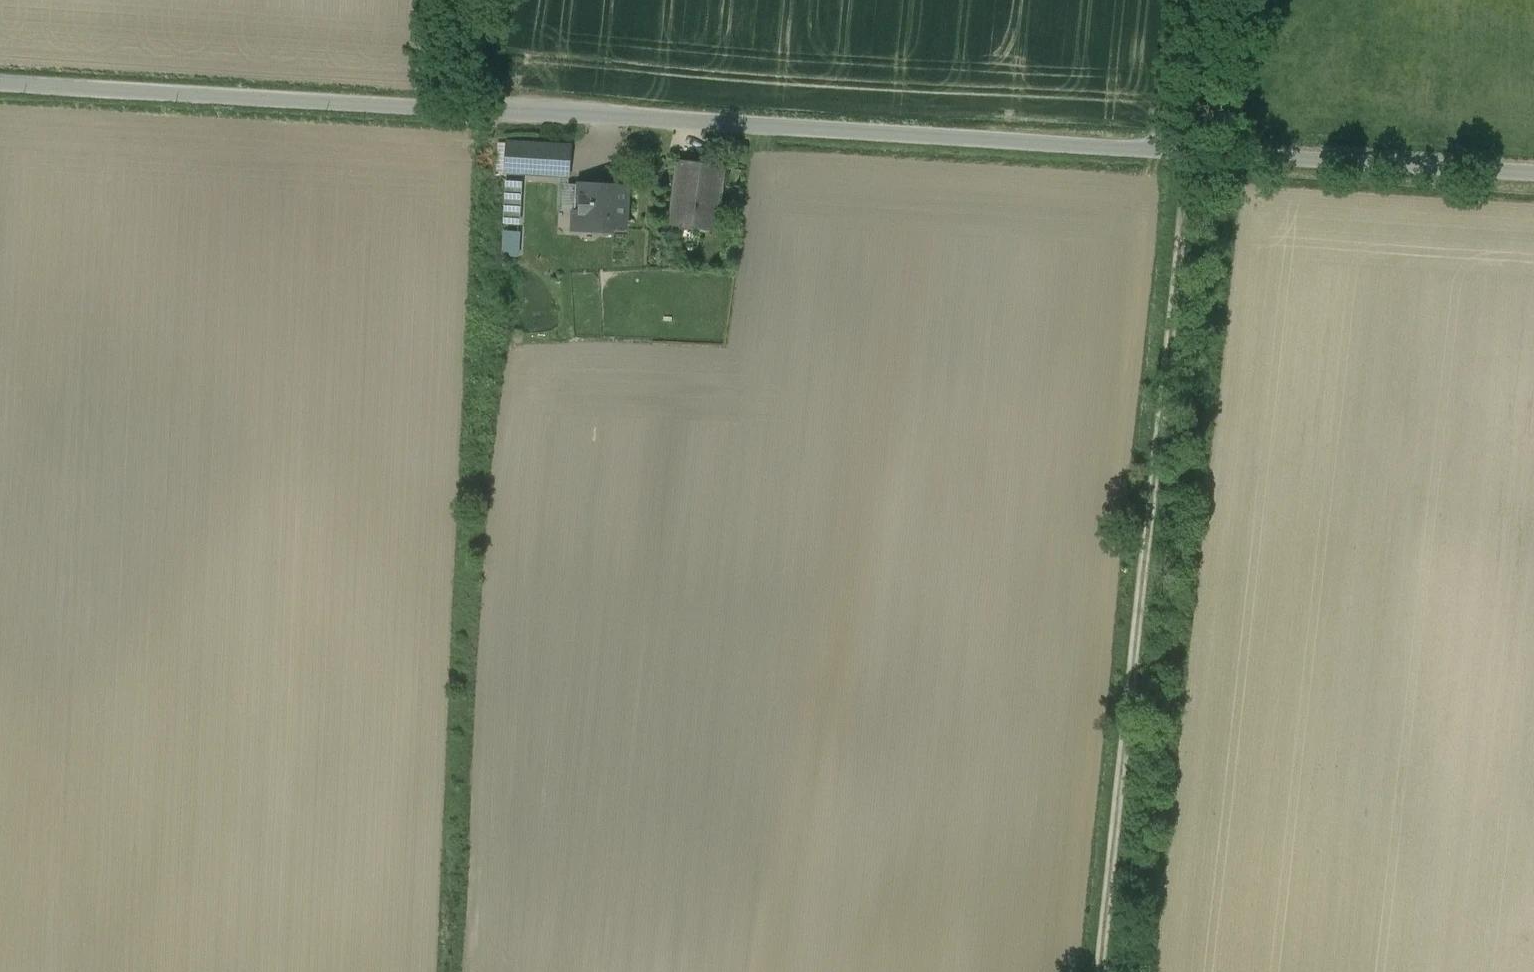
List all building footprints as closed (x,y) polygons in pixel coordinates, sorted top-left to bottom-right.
[(573,145),(507,141),(505,173),(571,176),(573,145)] [(725,165),(678,159),(669,225),(717,231),(725,165)] [(529,178),(510,178),(508,253),(526,254),(526,226),(528,226),(529,178)] [(626,186),(582,184),(580,211),(575,211),(574,227),(579,227),(580,228),(606,229),(607,225),(624,226),(626,186)]
